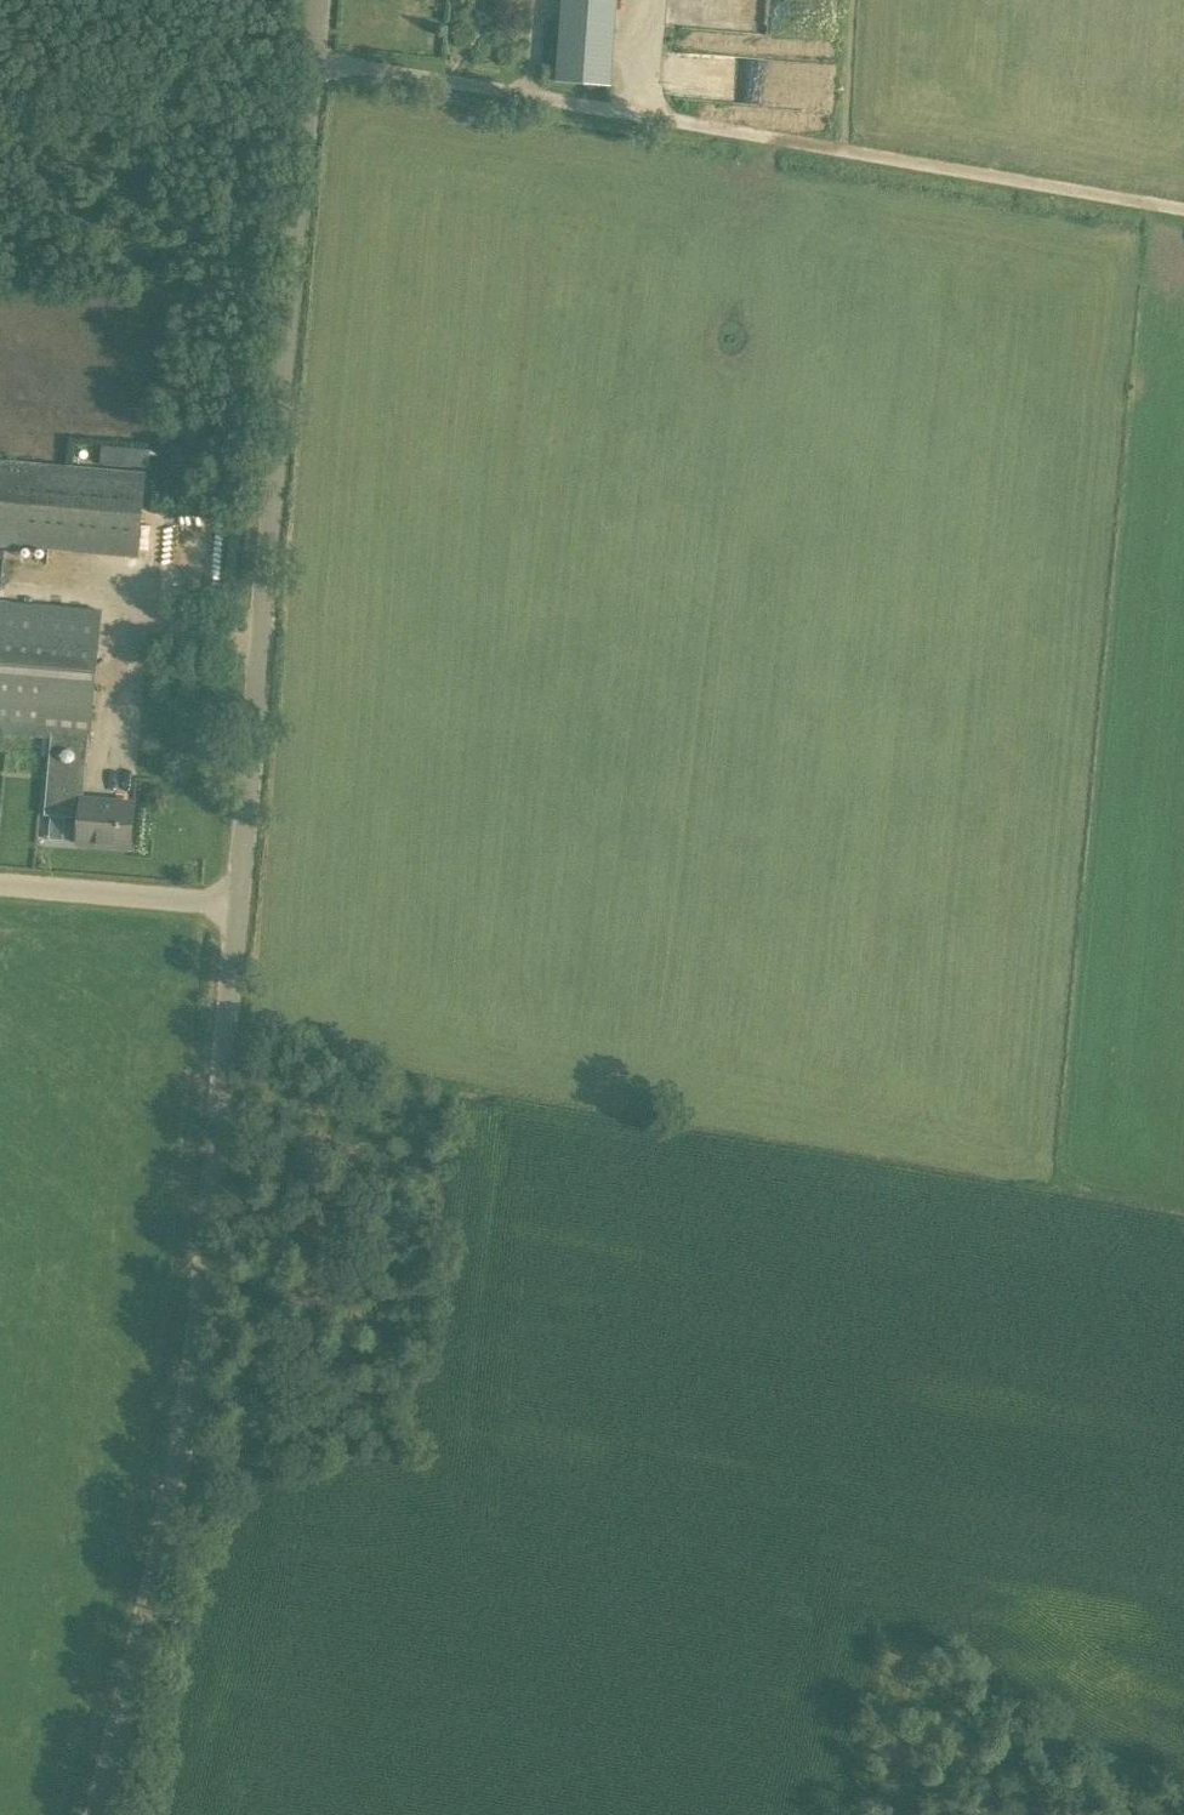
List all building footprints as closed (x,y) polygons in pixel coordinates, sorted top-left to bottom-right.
[(557,81),(611,85),(617,0),(563,0),(557,81)] [(736,27),(736,0),(722,0),(722,27),(736,27)] [(145,473),(0,461),(0,545),(138,557),(145,473)] [(130,847),(134,805),(82,800),(78,842),(130,847)]
